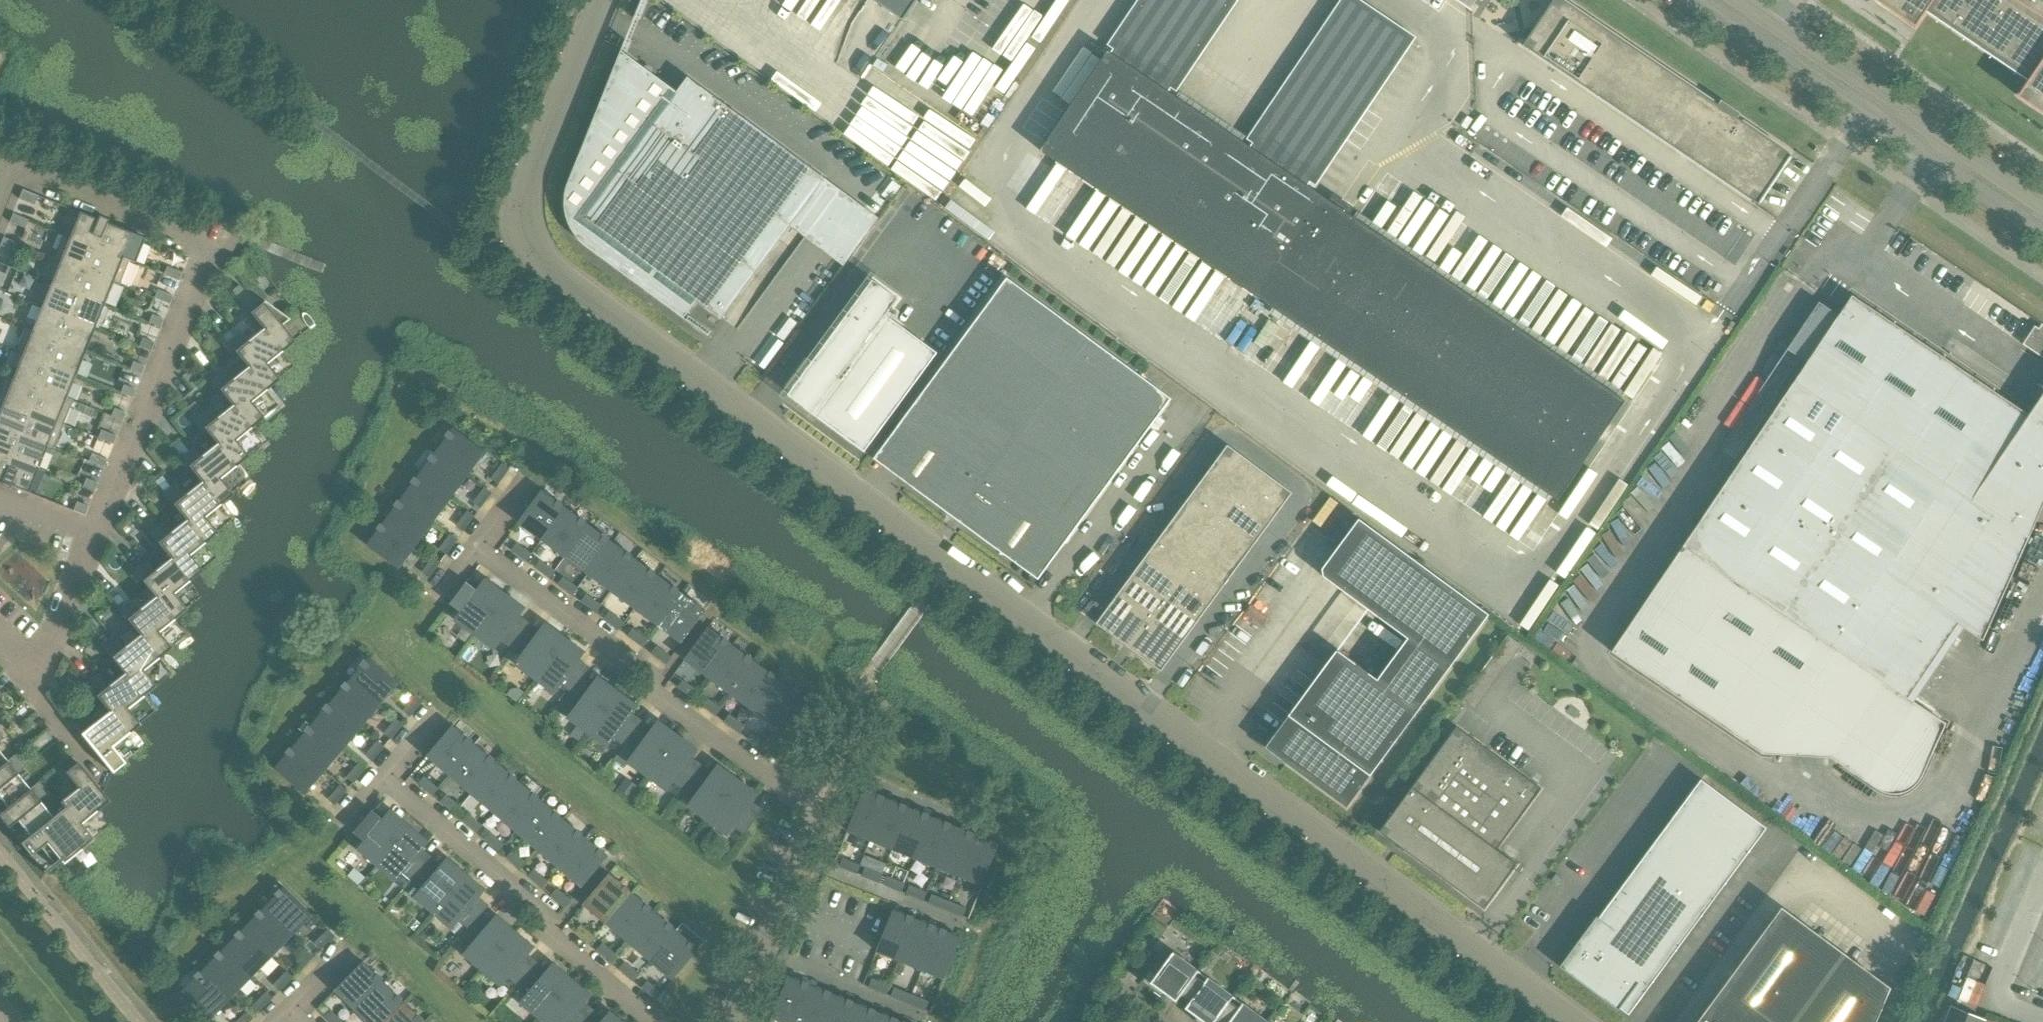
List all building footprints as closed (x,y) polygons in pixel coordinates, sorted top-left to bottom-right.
[(904,21),(918,0),(873,0),(904,21)] [(1253,294),(1320,195),(1307,186),(1310,182),(1311,182),(1408,39),(1351,0),(1347,0),(1251,142),(1253,143),(1250,147),(1168,92),(1171,88),(1172,89),(1232,0),(1144,0),(1112,48),(1113,49),(1110,53),(1108,51),(1041,151),(1253,294)] [(1471,11),(1472,10),(1471,9),(1477,0),(1455,0),(1471,11)] [(1705,169),(1706,167),(1757,200),(1788,156),(1773,145),(1774,143),(1738,118),(1741,114),(1721,100),(1718,105),(1563,0),(1554,0),(1537,25),(1535,27),(1523,46),(1675,149),(1674,150),(1675,151),(1676,149),(1682,153),(1681,155),(1682,154),(1705,169)] [(1955,32),(2028,82),(2019,95),(2017,93),(2016,95),(2042,113),(2042,0),(1875,0),(1911,25),(1910,25),(1914,28),(1925,12),(1955,32)] [(697,301),(721,319),(792,224),(825,178),(688,77),(677,92),(652,73),(652,72),(653,71),(653,70),(652,68),(652,67),(651,66),(650,66),(648,66),(647,66),(646,66),(645,66),(644,67),(622,51),(569,182),(567,187),(566,191),(566,195),(565,199),(565,203),(565,207),(566,212),(567,216),(568,220),(569,224),(571,227),(573,231),(576,235),(578,238),(581,241),(584,244),(587,247),(684,318),(697,301)] [(878,217),(825,178),(792,224),(845,263),(878,217)] [(34,205),(37,195),(22,189),(18,198),(34,205)] [(1320,195),(1253,294),(1558,500),(1625,401),(1320,195)] [(79,212),(69,236),(96,246),(105,223),(79,212)] [(12,214),(9,222),(24,228),(28,220),(12,214)] [(105,223),(96,246),(129,260),(138,236),(105,223)] [(62,233),(53,256),(86,270),(96,246),(69,236),(62,233)] [(0,243),(0,245),(11,250),(14,242),(2,237),(0,243)] [(96,246),(86,270),(119,283),(129,260),(96,246)] [(59,260),(50,283),(77,293),(86,270),(53,256),(52,258),(59,260)] [(5,275),(9,267),(0,263),(0,273),(5,275)] [(163,274),(179,281),(182,272),(166,266),(163,274)] [(86,270),(77,293),(103,304),(112,282),(119,285),(119,283),(86,270)] [(1065,543),(1171,399),(1007,278),(900,423),(942,453),(919,486),(951,510),(954,506),(969,517),(966,521),(999,545),(1023,513),(1065,543)] [(2041,324),(2032,319),(2031,320),(1970,279),(1956,300),(2018,341),(2028,326),(2032,329),(2034,326),(2038,328),(2041,324)] [(812,363),(837,381),(813,414),(865,452),(937,353),(886,315),(897,299),(873,281),(814,360),(812,363)] [(50,283),(40,306),(67,317),(77,293),(50,283)] [(231,291),(249,313),(250,312),(281,350),(293,341),(279,325),(286,319),(264,302),(262,303),(256,307),(238,285),(231,291)] [(154,298),(169,304),(173,296),(157,290),(154,298)] [(77,293),(67,317),(94,328),(103,304),(77,293)] [(1802,756),(1830,757),(1877,789),(1879,790),(1882,791),(1885,792),(1888,793),(1891,794),(1894,794),(1897,793),(1901,793),(1903,792),(1906,791),(1909,789),(1912,788),(1914,786),(1916,783),(1918,781),(1920,778),(1922,776),(1945,723),(1908,698),(1958,624),(1982,640),(2042,504),(2042,393),(2028,415),(1852,296),(1839,315),(1819,302),(1786,350),(1806,363),(1611,652),(1762,753),(1802,756)] [(25,327),(24,327),(58,341),(67,317),(40,306),(31,329),(25,327)] [(226,342),(234,351),(235,350),(266,389),(277,380),(264,363),(280,351),(281,350),(250,312),(249,313),(262,329),(247,342),(246,341),(241,345),(233,336),(226,342)] [(148,323),(160,327),(163,319),(151,314),(148,323)] [(67,317),(58,341),(84,351),(94,328),(67,317)] [(2041,324),(2038,328),(2034,326),(2032,329),(2022,344),(2042,358),(2042,325),(2041,323),(2041,324)] [(785,326),(772,344),(781,351),(789,341),(795,333),(785,326)] [(24,327),(15,351),(48,364),(58,341),(24,327)] [(139,346),(151,351),(154,343),(142,338),(139,346)] [(58,341),(48,364),(75,375),(84,351),(58,341)] [(781,352),(769,343),(764,349),(754,362),(766,371),(781,352)] [(211,380),(218,389),(219,388),(250,427),(262,418),(249,402),(264,389),(265,390),(266,389),(235,350),(234,351),(247,368),(232,380),(231,379),(225,384),(218,374),(211,380)] [(6,373),(5,374),(39,388),(48,364),(15,351),(21,354),(12,376),(6,373)] [(129,369),(141,374),(144,366),(133,361),(129,369)] [(48,364),(39,388),(72,401),(72,400),(66,397),(75,375),(48,364)] [(0,387),(0,399),(29,411),(39,388),(5,374),(0,387)] [(120,393),(132,398),(135,389),(123,384),(120,393)] [(39,388),(29,411),(62,425),(72,401),(39,388)] [(195,418),(203,428),(204,427),(235,465),(246,456),(233,440),(249,427),(249,428),(250,427),(219,388),(218,389),(232,406),(216,418),(215,417),(210,422),(203,412),(195,418)] [(20,435),(29,411),(0,399),(0,427),(20,435)] [(110,416),(122,421),(126,413),(114,408),(110,416)] [(29,411),(20,435),(46,446),(53,448),(62,425),(29,411)] [(10,458),(20,435),(0,427),(0,454),(10,458)] [(180,456),(188,466),(189,465),(220,504),(231,495),(218,478),(233,466),(234,466),(235,465),(204,427),(203,428),(216,444),(201,457),(200,456),(195,460),(187,451),(180,456)] [(454,428),(436,452),(469,476),(486,452),(454,428)] [(97,438),(113,444),(116,436),(101,430),(97,438)] [(20,435),(10,458),(37,469),(46,446),(20,435)] [(1228,445),(1213,465),(1245,489),(1260,469),(1228,445)] [(436,452),(419,475),(452,499),(469,476),(436,452)] [(88,461),(104,468),(107,460),(91,453),(88,461)] [(1,482),(10,458),(0,454),(0,482),(1,482)] [(10,458),(1,482),(27,493),(37,469),(10,458)] [(492,479),(499,484),(510,469),(503,464),(492,479)] [(164,495),(172,504),(173,503),(204,542),(216,533),(202,517),(218,504),(218,505),(220,504),(189,465),(188,466),(201,482),(185,495),(185,494),(179,498),(172,489),(164,495)] [(1213,465),(1201,481),(1233,505),(1245,489),(1213,465)] [(1260,469),(1245,489),(1278,513),(1292,493),(1260,469)] [(419,475),(402,498),(434,522),(452,499),(419,475)] [(82,486),(94,491),(97,483),(86,478),(82,486)] [(1201,481),(1189,497),(1221,521),(1233,505),(1201,481)] [(492,493),(485,488),(474,502),(481,508),(492,493)] [(1245,489),(1233,505),(1266,529),(1278,513),(1245,489)] [(518,523),(542,540),(565,508),(542,490),(518,523)] [(1189,497),(1177,513),(1210,537),(1221,521),(1189,497)] [(402,498),(385,521),(417,545),(434,522),(402,498)] [(76,501),(73,511),(84,515),(88,506),(76,501)] [(149,533),(157,542),(158,542),(189,580),(200,571),(187,555),(202,542),(203,543),(204,542),(173,503),(172,504),(185,521),(170,533),(169,532),(164,537),(156,527),(149,533)] [(1233,505),(1221,521),(1254,545),(1266,529),(1233,505)] [(542,540),(565,557),(589,525),(565,508),(542,540)] [(457,526),(464,531),(475,516),(468,511),(457,526)] [(1177,513),(1165,529),(1198,553),(1210,537),(1177,513)] [(1289,715),(1277,732),(1290,756),(1285,762),(1347,807),(1489,614),(1359,519),(1322,569),(1323,576),(1407,638),(1377,679),(1337,650),(1289,715)] [(417,545),(385,521),(368,545),(400,569),(417,545)] [(1221,521),(1210,537),(1242,561),(1254,545),(1221,521)] [(565,557),(588,574),(612,542),(589,525),(565,557)] [(1165,529),(1153,545),(1186,569),(1198,553),(1165,529)] [(451,534),(440,549),(447,554),(458,539),(451,534)] [(1210,537),(1198,553),(1230,577),(1242,561),(1210,537)] [(134,571),(141,581),(142,580),(174,619),(185,610),(172,593),(187,581),(188,581),(189,580),(158,542),(157,542),(170,559),(155,572),(154,571),(148,575),(141,566),(134,571)] [(588,574),(612,591),(636,559),(612,542),(588,574)] [(512,550),(527,561),(532,554),(517,543),(512,550)] [(1153,545),(1142,562),(1174,585),(1186,569),(1153,545)] [(1198,553),(1186,569),(1218,593),(1230,577),(1198,553)] [(434,557),(423,572),(430,577),(441,562),(434,557)] [(612,591),(635,609),(659,576),(636,559),(612,591)] [(535,567),(550,578),(555,571),(540,560),(535,567)] [(1142,562),(1130,578),(1162,602),(1174,585),(1142,562)] [(1186,569),(1174,585),(1206,609),(1218,593),(1186,569)] [(635,609),(659,626),(682,594),(659,576),(635,609)] [(558,584),(573,595),(578,588),(563,577),(558,584)] [(1130,578),(1118,594),(1150,618),(1162,602),(1130,578)] [(118,610),(126,619),(127,618),(158,657),(169,648),(156,632),(172,619),(172,620),(174,619),(142,580),(141,581),(155,597),(139,610),(138,609),(133,613),(126,604),(118,610)] [(455,620),(475,634),(504,595),(484,580),(477,591),(466,583),(451,604),(462,611),(455,620)] [(1174,585),(1162,602),(1195,626),(1206,609),(1174,585)] [(581,601),(596,612),(601,605),(587,594),(581,601)] [(682,594),(659,626),(682,643),(706,611),(682,594)] [(1096,623),(1128,647),(1150,618),(1118,594),(1096,623)] [(501,641),(510,647),(527,627),(517,620),(524,609),(504,595),(475,634),(495,649),(501,641)] [(1162,602),(1150,618),(1183,642),(1195,626),(1162,602)] [(610,611),(604,618),(619,629),(625,622),(610,611)] [(112,656),(143,695),(154,686),(141,670),(156,657),(157,658),(158,657),(127,618),(126,619),(139,636),(124,648),(123,647),(118,651),(107,639),(100,645),(110,657),(112,656)] [(1150,618),(1128,647),(1161,671),(1183,642),(1150,618)] [(515,664),(535,679),(564,639),(544,624),(536,635),(527,627),(510,647),(521,655),(515,664)] [(684,660),(708,677),(732,645),(708,627),(684,660)] [(628,635),(642,646),(648,639),(633,628),(628,635)] [(571,692),(586,671),(576,664),(584,653),(564,639),(535,679),(555,693),(561,685),(571,692)] [(708,677),(731,694),(755,662),(732,645),(708,677)] [(652,653),(666,664),(672,657),(657,646),(652,653)] [(87,686),(95,696),(96,695),(127,733),(139,724),(125,708),(141,695),(141,696),(143,695),(112,656),(110,657),(124,674),(108,686),(107,685),(102,690),(95,680),(87,686)] [(370,657),(351,680),(381,705),(400,683),(370,657)] [(731,694),(755,712),(779,679),(755,662),(731,694)] [(568,718),(588,733),(617,693),(597,678),(589,688),(580,682),(587,672),(586,671),(571,692),(563,701),(574,709),(568,718)] [(779,679),(755,712),(778,729),(802,697),(779,679)] [(351,680),(332,702),(362,728),(381,705),(351,680)] [(678,687),(693,698),(698,691),(683,680),(678,687)] [(505,693),(515,701),(522,690),(517,686),(510,687),(505,693)] [(614,739),(624,746),(639,725),(629,718),(637,707),(617,693),(588,733),(608,747),(614,739)] [(96,695),(95,696),(108,712),(93,725),(92,724),(87,728),(79,719),(72,724),(79,734),(111,772),(123,762),(110,746),(125,734),(126,734),(127,733),(96,695)] [(404,710),(410,716),(422,702),(416,696),(404,710)] [(701,704),(716,715),(721,708),(706,697),(701,704)] [(332,702),(313,724),(344,750),(362,728),(332,702)] [(724,721),(739,732),(744,725),(730,714),(724,721)] [(397,719),(385,733),(391,739),(403,725),(397,719)] [(618,755),(647,776),(677,737),(657,722),(649,733),(639,725),(624,746),(618,755)] [(313,724),(294,746),(325,772),(344,750),(313,724)] [(427,756),(449,775),(475,744),(453,725),(427,756)] [(1541,788),(1456,726),(1379,831),(1484,908),(1517,864),(1497,849),(1541,788)] [(748,739),(763,750),(768,743),(753,732),(748,739)] [(674,783),(684,790),(699,769),(689,762),(697,751),(677,737),(647,776),(667,791),(674,783)] [(366,755),(373,761),(385,747),(378,741),(366,755)] [(449,775),(471,793),(497,763),(475,744),(449,775)] [(325,772),(294,746),(275,768),(306,794),(325,772)] [(30,790),(29,789),(28,790),(16,774),(16,773),(12,768),(21,761),(16,753),(6,761),(7,762),(0,768),(0,798),(7,806),(0,812),(0,814),(30,790)] [(61,800),(60,801),(91,840),(92,839),(79,823),(95,810),(95,811),(108,801),(77,762),(64,772),(77,789),(62,801),(61,800)] [(347,777),(354,783),(366,769),(359,763),(347,777)] [(471,793),(493,812),(519,782),(497,763),(471,793)] [(688,806),(707,821),(737,781),(717,766),(709,777),(699,769),(684,790),(694,797),(688,806)] [(438,788),(424,776),(419,783),(433,795),(438,788)] [(1766,828),(1707,784),(1701,779),(1563,966),(1580,979),(1583,975),(1598,986),(1595,989),(1628,1014),(1766,828)] [(20,844),(61,811),(60,810),(50,818),(38,802),(39,801),(35,796),(44,789),(38,781),(29,789),(30,790),(0,814),(0,819),(7,827),(17,819),(30,835),(19,843),(20,844)] [(737,781),(707,821),(727,835),(734,827),(746,835),(760,814),(749,806),(757,795),(737,781)] [(493,812),(516,831),(542,800),(519,782),(493,812)] [(329,799),(335,805),(347,791),(341,785),(329,799)] [(847,831),(870,840),(886,798),(864,789),(847,831)] [(446,795),(441,802),(455,814),(460,807),(446,795)] [(870,840),(892,849),(909,808),(886,798),(870,840)] [(516,831),(538,850),(564,819),(542,800),(516,831)] [(61,811),(20,844),(29,855),(40,847),(52,863),(42,871),(44,873),(60,860),(62,862),(79,848),(80,849),(91,840),(60,801),(59,802),(63,807),(60,810),(61,811)] [(892,849),(915,859),(931,817),(909,808),(892,849)] [(358,849),(377,865),(409,827),(390,811),(381,821),(371,813),(355,832),(365,841),(358,849)] [(463,820),(477,832),(482,825),(468,814),(463,820)] [(915,859),(937,868),(954,826),(931,817),(915,859)] [(538,850),(560,869),(586,838),(564,819),(538,850)] [(937,868),(960,877),(976,835),(954,826),(937,868)] [(403,872),(412,881),(429,861),(419,853),(428,843),(409,827),(377,865),(396,881),(403,872)] [(490,832),(485,839),(499,851),(504,844),(490,832)] [(976,835),(960,877),(982,886),(999,844),(976,835)] [(586,838),(560,869),(582,887),(608,857),(586,838)] [(526,863),(512,851),(507,857),(521,869),(526,863)] [(840,867),(858,874),(861,866),(843,858),(840,867)] [(415,897),(434,913),(466,875),(447,859),(438,869),(429,861),(412,881),(422,889),(415,897)] [(862,875),(880,883),(884,875),(865,867),(862,875)] [(534,869),(529,876),(543,888),(548,881),(534,869)] [(1550,879),(1556,883),(1561,877),(1555,873),(1550,879)] [(583,904),(606,923),(632,893),(609,874),(583,904)] [(461,937),(461,938),(485,909),(476,901),(485,891),(466,875),(434,913),(452,929),(459,921),(468,928),(461,937)] [(884,884),(903,892),(906,884),(887,876),(884,884)] [(906,893),(925,901),(928,893),(910,885),(906,893)] [(285,887),(265,908),(293,936),(314,915),(285,887)] [(571,900),(557,888),(551,895),(565,907),(571,900)] [(606,923),(628,942),(654,912),(632,893),(606,923)] [(929,902),(946,909),(949,901),(932,894),(929,902)] [(949,901),(946,909),(963,916),(966,908),(949,901)] [(265,908),(244,929),(273,957),(293,936),(265,908)] [(464,954),(483,970),(515,932),(496,916),(487,927),(478,919),(486,910),(485,909),(461,938),(471,946),(464,954)] [(876,952),(899,961),(916,919),(893,910),(876,952)] [(628,942),(650,961),(676,930),(654,912),(628,942)] [(1887,994),(1885,993),(1885,994),(1870,983),(1875,977),(1859,966),(1855,972),(1808,937),(1812,931),(1797,920),(1792,926),(1778,915),(1779,914),(1777,913),(1697,1021),(1875,1021),(1887,994)] [(408,925),(415,931),(420,924),(414,919),(408,925)] [(899,961),(922,970),(938,928),(916,919),(899,961)] [(575,931),(589,943),(595,937),(581,925),(575,931)] [(938,928),(922,970),(945,979),(961,937),(938,928)] [(244,929),(224,949),(253,977),(273,957),(244,929)] [(315,943),(322,949),(335,936),(328,930),(315,943)] [(676,930),(650,961),(673,980),(699,949),(676,930)] [(508,978),(518,986),(534,967),(525,959),(534,948),(515,932),(483,970),(501,986),(508,978)] [(597,950),(611,962),(617,955),(603,943),(597,950)] [(1134,955),(1143,963),(1150,953),(1141,946),(1134,955)] [(224,949),(204,970),(232,998),(253,977),(224,949)] [(295,964),(301,970),(314,957),(308,950),(295,964)] [(1176,1001),(1180,996),(1195,976),(1199,971),(1173,952),(1165,964),(1158,959),(1141,981),(1162,997),(1165,993),(1176,1001)] [(335,990),(356,1010),(384,982),(363,962),(335,990)] [(625,962),(619,969),(633,980),(639,974),(625,962)] [(521,1002),(539,1018),(571,980),(553,964),(544,975),(534,967),(518,986),(527,994),(521,1002)] [(232,998),(204,970),(183,991),(212,1019),(232,998)] [(287,971),(274,984),(281,990),(293,977),(287,971)] [(783,1021),(796,1021),(811,985),(789,976),(772,1018),(783,1021)] [(1215,1021),(1230,1001),(1233,997),(1208,978),(1204,982),(1195,976),(1180,996),(1190,1002),(1185,1008),(1197,1016),(1194,1020),(1196,1021),(1215,1021)] [(869,987),(886,994),(889,985),(872,979),(869,987)] [(591,1015),(582,1007),(590,997),(571,980),(539,1018),(544,1021),(585,1021),(591,1015)] [(656,1000),(656,999),(662,993),(648,981),(642,988),(656,1000)] [(368,1021),(385,1021),(405,1002),(384,982),(356,1010),(368,1021)] [(834,994),(811,985),(796,1021),(822,1021),(834,994)] [(891,996),(908,1003),(912,994),(895,988),(891,996)] [(662,993),(656,999),(665,1007),(673,998),(664,990),(662,993)] [(254,1005),(260,1011),(273,998),(267,992),(254,1005)] [(856,1003),(834,994),(822,1021),(849,1021),(856,1003)] [(912,994),(908,1003),(925,1010),(928,1001),(912,994)] [(1267,1021),(1243,1003),(1239,1008),(1230,1001),(1215,1021),(1216,1021),(1266,1021),(1267,1021)] [(405,1002),(385,1021),(425,1021),(405,1002)] [(879,1012),(856,1003),(849,1021),(875,1021),(879,1012)] [(1986,1017),(1984,1021),(1979,1019),(1951,1007),(1945,1021),(1997,1021),(1986,1017)] [(331,1010),(325,1016),(331,1021),(343,1021),(331,1010)] [(253,1018),(247,1012),(237,1021),(249,1021),(253,1018)] [(609,1012),(601,1021),(620,1021),(609,1012)] [(901,1021),(879,1012),(875,1021),(901,1021)]
